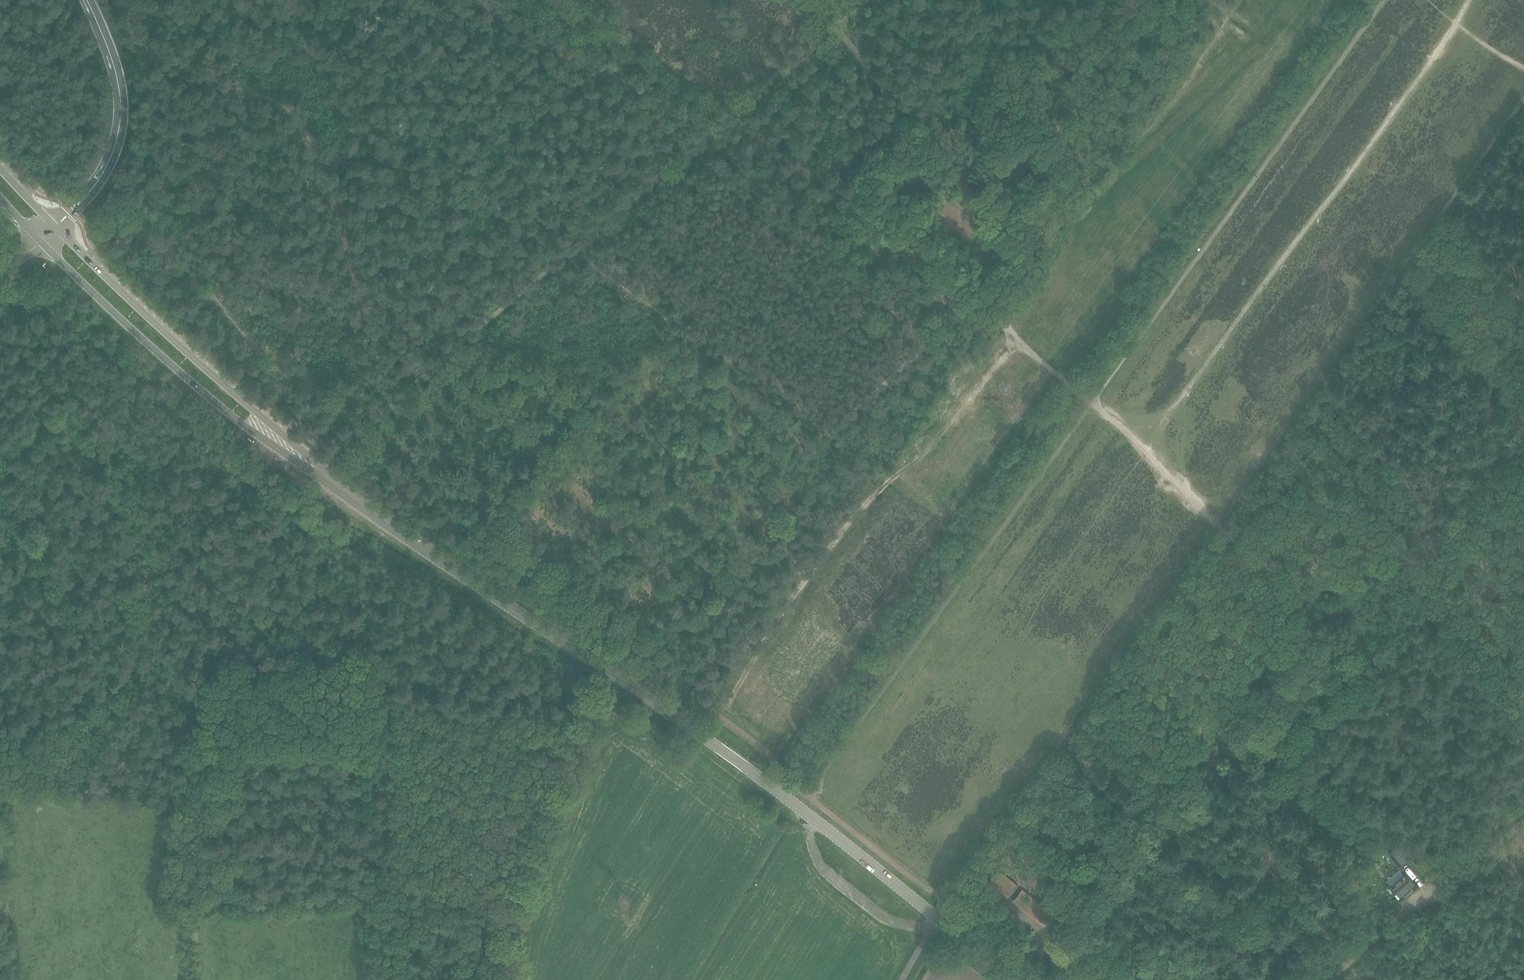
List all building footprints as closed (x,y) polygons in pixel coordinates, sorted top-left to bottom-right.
[(1400,866),(1406,861),(1395,848),(1389,854),(1400,866)] [(999,870),(996,874),(989,882),(1006,896),(1016,884),(999,870)] [(1405,874),(1393,884),(1391,886),(1399,895),(1400,894),(1413,883),(1414,882),(1406,873),(1405,874)] [(1024,890),(1020,894),(1014,902),(1042,926),(1052,914),(1024,890)]
